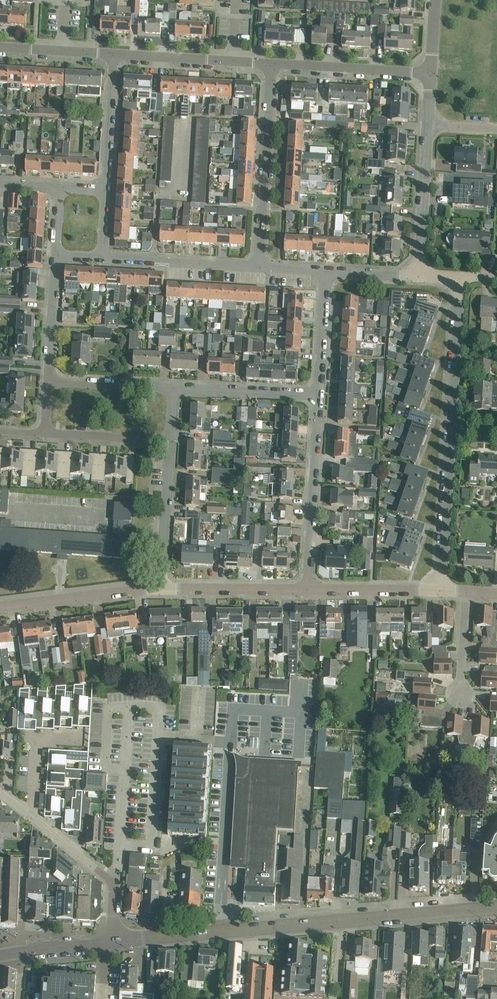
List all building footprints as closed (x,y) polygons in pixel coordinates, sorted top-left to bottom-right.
[(95,9),(105,9),(106,7),(110,7),(109,15),(108,19),(101,18),(100,32),(116,33),(117,7),(118,0),(95,0),(95,9)] [(258,8),(272,8),(273,0),(259,0),(258,8)] [(304,0),(297,0),(296,10),(304,11),(304,0)] [(415,0),(395,0),(394,5),(393,5),(393,10),(415,11),(415,0)] [(117,7),(116,33),(131,33),(131,23),(132,14),(139,15),(140,1),(132,1),(131,8),(117,7)] [(169,21),(170,4),(170,3),(167,3),(163,2),(163,15),(156,14),(156,21),(147,21),(147,16),(139,16),(139,20),(139,24),(138,34),(160,35),(161,29),(169,29),(169,21)] [(192,14),(190,37),(206,38),(206,25),(199,24),(200,14),(203,14),(203,6),(192,5),(192,14)] [(11,26),(12,9),(10,8),(4,8),(4,13),(0,13),(0,25),(11,26)] [(12,9),(11,26),(26,27),(27,14),(19,13),(20,9),(12,9)] [(334,12),(328,12),(327,12),(327,19),(321,19),(320,30),(313,30),(312,45),(326,46),(327,34),(333,35),(333,34),(334,12)] [(339,13),(334,12),(333,34),(336,35),(343,36),(342,47),(356,48),(357,34),(348,34),(348,26),(343,26),(344,22),(339,22),(339,13)] [(175,36),(190,37),(192,14),(183,13),(180,15),(179,24),(176,23),(176,26),(175,36)] [(379,15),(374,15),(371,15),(371,26),(378,26),(379,26),(379,15)] [(400,17),(400,25),(414,25),(414,18),(400,17)] [(265,42),(279,43),(280,30),(271,29),(272,21),(266,21),(265,42)] [(379,26),(378,26),(378,37),(385,38),(384,50),(398,51),(399,32),(390,32),(390,27),(386,27),(386,26),(379,26)] [(357,34),(356,48),(370,49),(371,28),(366,27),(365,35),(357,34)] [(399,32),(398,51),(412,51),(413,28),(408,28),(408,38),(399,37),(399,32)] [(294,30),(280,30),(279,43),(294,44),(305,44),(305,30),(294,29),(294,30)] [(9,69),(2,69),(2,67),(0,67),(0,84),(8,84),(9,69)] [(21,85),(22,85),(23,70),(9,69),(8,84),(8,89),(21,90),(21,85)] [(36,71),(23,70),(22,85),(36,86),(36,71)] [(36,86),(49,86),(50,72),(36,71),(36,86)] [(64,72),(50,72),(49,86),(57,87),(56,95),(63,95),(64,82),(64,72)] [(65,87),(64,104),(75,105),(76,96),(78,96),(91,97),(100,97),(101,97),(102,75),(66,72),(66,82),(65,87)] [(133,76),(132,78),(125,77),(123,97),(130,98),(131,91),(138,91),(139,78),(137,78),(136,76),(133,76)] [(157,108),(157,97),(158,94),(152,94),(153,79),(139,78),(138,91),(145,92),(145,99),(151,99),(150,112),(154,112),(156,112),(157,108)] [(176,95),(190,96),(191,81),(184,81),(184,78),(178,78),(178,80),(177,80),(176,95)] [(175,95),(176,95),(177,80),(163,79),(162,89),(162,94),(170,95),(170,101),(175,101),(175,95)] [(190,96),(203,97),(204,82),(191,81),(190,96)] [(216,115),(217,98),(218,83),(204,82),(203,97),(212,98),(211,106),(210,106),(209,115),(216,115)] [(232,84),(218,83),(217,98),(231,99),(231,94),(232,84)] [(244,111),(233,110),(232,117),(254,118),(255,107),(252,107),(253,84),(236,83),(235,98),(245,98),(245,107),(242,107),(242,110),(244,110),(244,111)] [(291,103),(304,104),(305,87),(304,87),(304,84),(299,84),(299,86),(292,86),(291,103)] [(305,87),(304,104),(304,113),(304,116),(302,116),(302,120),(311,121),(311,114),(309,114),(310,104),(317,105),(317,107),(323,107),(324,89),(318,89),(318,87),(305,87)] [(335,123),(340,123),(340,119),(341,119),(342,115),(341,115),(343,88),(330,87),(330,89),(324,89),(323,107),(329,108),(329,104),(335,104),(334,115),(336,115),(335,123)] [(356,89),(343,88),(341,115),(342,115),(341,119),(340,119),(340,123),(348,123),(354,124),(354,120),(347,119),(348,105),(355,106),(356,89)] [(355,106),(354,120),(359,121),(360,110),(367,111),(367,106),(368,102),(371,102),(372,92),(368,92),(368,90),(356,89),(355,106)] [(393,98),(393,106),(408,106),(409,92),(390,91),(390,98),(393,98)] [(35,94),(27,93),(27,103),(35,104),(35,94)] [(137,103),(133,103),(123,102),(123,110),(137,111),(137,103)] [(188,118),(189,104),(181,104),(181,118),(188,118)] [(408,121),(408,106),(393,106),(389,106),(389,112),(393,112),(392,120),(408,121)] [(160,116),(164,117),(165,109),(163,109),(157,108),(156,112),(160,112),(160,116)] [(304,113),(291,112),(290,119),(302,120),(302,116),(304,116),(304,113)] [(126,128),(140,129),(141,115),(126,114),(126,128)] [(71,120),(71,124),(85,125),(85,117),(71,116),(71,120)] [(99,118),(93,118),(85,117),(85,125),(85,127),(93,127),(99,127),(99,118)] [(242,121),(242,135),(255,136),(256,122),(242,121)] [(348,128),(348,123),(340,123),(335,123),(316,122),(316,128),(348,130),(348,128)] [(290,124),(289,138),(303,139),(303,132),(312,132),(312,126),(304,125),(290,124)] [(387,126),(372,125),(368,125),(367,133),(387,134),(387,126)] [(139,143),(140,129),(126,128),(125,142),(139,143)] [(23,143),(24,133),(16,132),(16,143),(23,143)] [(390,134),(389,148),(406,149),(407,135),(390,134)] [(255,136),(242,135),(241,149),(254,150),(255,136)] [(302,153),(303,139),(289,138),(288,152),(302,153)] [(439,139),(438,153),(451,153),(451,139),(439,139)] [(139,144),(139,143),(125,142),(124,156),(134,157),(147,158),(157,158),(158,153),(148,152),(148,153),(144,152),(145,144),(139,144)] [(69,153),(70,143),(63,143),(62,160),(54,160),(53,174),(68,174),(69,160),(69,153)] [(0,161),(0,166),(14,167),(15,154),(14,154),(15,147),(9,147),(9,154),(1,153),(0,161)] [(368,160),(368,168),(380,169),(384,170),(385,162),(405,163),(406,149),(389,148),(383,147),(383,148),(379,147),(378,161),(377,161),(368,160)] [(452,150),(452,158),(454,158),(454,164),(457,165),(456,173),(482,174),(482,165),(477,165),(478,150),(470,149),(463,148),(463,149),(455,148),(455,150),(452,150)] [(254,164),(254,150),(241,149),(241,150),(234,149),(233,163),(240,163),(254,164)] [(319,155),(310,154),(302,153),(288,152),(287,166),(301,167),(302,159),(325,161),(325,160),(333,160),(333,156),(325,156),(325,155),(319,155)] [(134,157),(124,156),(120,156),(119,170),(133,171),(141,171),(141,169),(135,169),(135,170),(133,170),(134,157)] [(26,172),(40,173),(40,159),(26,158),(26,172)] [(54,160),(40,159),(40,173),(53,174),(54,160)] [(83,161),(69,160),(68,174),(82,175),(83,161)] [(97,162),(83,161),(82,175),(96,176),(97,162)] [(254,164),(240,163),(239,171),(222,170),(221,176),(253,178),(254,164)] [(301,174),(301,167),(287,166),(286,180),(301,181),(308,181),(321,182),(322,176),(309,175),(309,174),(301,174)] [(396,170),(384,170),(380,169),(380,177),(396,178),(396,170)] [(132,185),(133,171),(119,170),(118,184),(132,185)] [(252,193),(253,178),(221,176),(221,177),(220,176),(219,183),(230,183),(229,191),(238,191),(238,192),(252,193)] [(367,186),(367,191),(403,194),(404,180),(388,179),(387,186),(379,186),(379,187),(371,186),(371,187),(367,186)] [(300,195),(301,181),(286,180),(286,194),(300,195)] [(488,199),(488,192),(489,182),(461,180),(461,181),(466,181),(465,187),(453,187),(452,206),(470,206),(470,198),(488,199)] [(131,199),(132,185),(118,184),(117,198),(131,199)] [(403,194),(367,191),(365,191),(365,196),(378,197),(378,198),(387,199),(386,205),(402,206),(403,194)] [(251,206),(252,193),(238,192),(237,206),(251,206)] [(299,209),(300,195),(286,194),(285,208),(299,209)] [(18,210),(18,206),(19,196),(9,195),(8,209),(18,210)] [(32,196),(31,211),(45,212),(46,197),(32,196)] [(131,213),(131,199),(117,198),(116,212),(131,213)] [(182,229),(175,229),(174,243),(188,244),(189,230),(190,222),(190,221),(190,213),(190,208),(191,204),(184,203),(182,229)] [(232,217),(232,216),(232,210),(219,209),(218,214),(218,217),(232,217)] [(31,211),(30,225),(45,226),(45,212),(31,211)] [(116,212),(116,226),(130,227),(131,213),(116,212)] [(326,224),(327,215),(315,214),(314,223),(326,224)] [(392,215),(379,214),(373,214),(373,225),(372,235),(372,237),(380,238),(380,230),(379,230),(379,227),(378,227),(378,222),(381,222),(381,226),(382,226),(382,234),(388,234),(400,235),(401,220),(391,219),(392,215)] [(341,240),(342,233),(342,224),(335,223),(335,232),(334,232),(334,240),(327,240),(326,254),(340,255),(341,240)] [(30,225),(30,239),(44,240),(45,226),(30,225)] [(130,228),(130,227),(116,226),(115,240),(129,241),(129,240),(131,240),(132,229),(130,228)] [(160,242),(174,243),(175,229),(161,228),(160,242)] [(202,245),(203,230),(197,230),(189,230),(188,244),(202,245)] [(202,245),(216,245),(217,231),(203,230),(202,245)] [(216,245),(230,246),(231,232),(217,231),(216,245)] [(312,253),(326,254),(327,240),(321,239),(321,231),(314,231),(313,239),(312,253)] [(231,232),(230,246),(245,247),(245,233),(235,232),(231,232)] [(449,245),(454,245),(454,251),(470,252),(470,250),(474,250),(473,252),(481,252),(481,247),(489,247),(490,234),(455,232),(455,235),(450,235),(447,237),(447,242),(449,245)] [(152,243),(153,234),(143,233),(143,236),(142,242),(141,251),(148,251),(152,248),(152,243)] [(298,252),(299,238),(285,237),(284,251),(298,252)] [(298,252),(312,253),(313,239),(299,238),(298,252)] [(44,240),(30,239),(29,253),(43,254),(44,240)] [(356,241),(341,240),(340,255),(355,255),(356,241)] [(356,241),(355,255),(369,256),(370,242),(356,241)] [(384,243),(383,257),(399,258),(400,244),(384,243)] [(42,268),(43,254),(29,253),(28,267),(42,268)] [(79,283),(80,269),(66,269),(65,283),(65,290),(79,291),(79,283)] [(94,270),(80,269),(79,283),(93,284),(94,270)] [(108,271),(94,270),(93,284),(107,285),(106,290),(107,290),(108,271)] [(114,303),(120,304),(121,286),(122,272),(108,271),(107,290),(115,291),(114,303)] [(126,304),(127,286),(135,287),(136,273),(122,272),(121,286),(120,304),(126,304)] [(25,279),(24,287),(37,288),(38,274),(18,273),(18,279),(25,279)] [(136,273),(135,287),(149,288),(150,274),(136,273)] [(164,274),(150,274),(149,288),(163,289),(164,274)] [(167,299),(181,299),(181,285),(167,284),(167,299)] [(181,285),(181,299),(195,300),(196,286),(181,285)] [(210,287),(196,286),(195,300),(209,301),(210,287)] [(37,288),(24,287),(17,287),(17,295),(17,298),(0,296),(0,305),(20,306),(21,301),(36,302),(37,288)] [(224,288),(210,287),(209,301),(223,302),(224,288)] [(223,302),(237,303),(238,288),(224,288),(223,302)] [(237,303),(251,303),(252,289),(238,288),(237,303)] [(303,310),(303,296),(297,296),(298,289),(284,288),(282,309),(289,309),(303,310)] [(251,303),(260,304),(265,304),(266,290),(252,289),(251,303)] [(344,313),(358,314),(359,299),(344,299),(344,313)] [(483,300),(483,299),(482,299),(480,317),(481,318),(479,341),(489,342),(495,342),(495,335),(491,334),(492,318),(496,318),(496,302),(483,300)] [(389,308),(389,309),(397,310),(399,310),(401,310),(401,301),(391,301),(391,302),(391,308),(390,308),(389,308)] [(411,311),(421,314),(434,318),(437,309),(418,303),(414,303),(411,311)] [(7,306),(0,306),(0,313),(20,314),(20,307),(7,306)] [(77,313),(77,310),(68,309),(68,312),(66,312),(66,313),(63,313),(62,322),(77,323),(77,313)] [(268,323),(278,323),(288,324),(302,324),(303,310),(289,309),(288,318),(268,316),(268,322),(268,323)] [(344,313),(343,327),(357,328),(358,314),(344,313)] [(402,315),(400,320),(430,331),(434,318),(421,314),(418,321),(411,318),(410,317),(403,315),(402,315)] [(119,316),(105,315),(105,325),(119,326),(119,316)] [(18,336),(32,337),(30,337),(31,330),(33,330),(34,317),(19,316),(18,331),(14,330),(13,336),(18,336)] [(180,329),(184,330),(193,330),(193,323),(186,323),(186,317),(185,317),(180,317),(180,323),(180,329)] [(400,320),(394,318),(391,326),(398,328),(399,327),(407,330),(407,329),(411,330),(408,337),(412,339),(425,343),(430,331),(400,320)] [(301,338),(302,324),(288,324),(287,337),(301,338)] [(343,327),(342,341),(356,342),(356,334),(357,328),(343,327)] [(95,329),(95,339),(111,339),(111,330),(95,329)] [(134,366),(147,367),(148,354),(141,354),(142,343),(137,342),(138,331),(130,330),(129,353),(134,354),(134,366)] [(159,332),(159,339),(159,346),(167,346),(167,332),(159,332)] [(167,332),(167,346),(175,347),(176,332),(167,332)] [(405,335),(396,332),(394,339),(403,342),(405,335)] [(223,346),(223,335),(215,335),(215,346),(223,346)] [(32,337),(18,336),(17,350),(12,350),(12,356),(21,357),(31,357),(32,337)] [(73,364),(89,365),(89,364),(88,364),(89,357),(88,357),(89,347),(88,347),(89,338),(76,337),(76,346),(74,346),(73,364)] [(287,337),(286,352),(287,352),(299,353),(300,353),(301,338),(287,337)] [(421,355),(425,343),(412,339),(408,351),(411,352),(416,353),(421,355)] [(245,340),(244,354),(251,354),(252,354),(253,348),(253,347),(253,340),(251,340),(245,340)] [(361,342),(356,342),(342,341),(341,355),(363,356),(363,357),(373,357),(373,351),(360,350),(361,342)] [(156,354),(148,354),(147,367),(161,368),(162,348),(156,348),(156,354)] [(185,358),(185,354),(177,353),(177,351),(172,350),(171,357),(171,370),(184,371),(185,358)] [(193,358),(185,358),(184,371),(198,371),(198,358),(199,352),(193,351),(193,358)] [(272,381),(285,382),(286,360),(285,360),(286,356),(287,356),(287,352),(286,352),(280,351),(279,367),(273,367),(272,381)] [(395,361),(417,369),(431,373),(434,364),(419,359),(420,356),(421,356),(421,355),(416,353),(414,359),(406,357),(406,358),(398,355),(398,354),(388,351),(388,358),(396,361),(395,361)] [(297,383),(299,353),(287,352),(287,356),(286,356),(285,360),(286,360),(285,382),(297,383)] [(208,374),(222,375),(223,355),(222,355),(222,361),(214,361),(215,354),(209,354),(208,364),(208,374)] [(236,355),(223,355),(222,375),(235,375),(235,365),(236,355)] [(247,380),(259,381),(260,366),(260,358),(254,358),(254,366),(247,365),(247,380)] [(260,358),(260,366),(259,381),(272,381),(273,367),(273,359),(267,358),(267,361),(260,360),(260,358)] [(342,359),(341,372),(355,373),(356,373),(360,373),(360,361),(356,361),(356,360),(342,359)] [(490,374),(491,362),(478,362),(477,374),(490,374)] [(0,365),(0,374),(9,375),(10,365),(0,365)] [(399,368),(397,375),(406,378),(408,371),(399,368)] [(426,385),(431,373),(417,369),(413,381),(426,385)] [(341,372),(340,385),(355,386),(355,373),(341,372)] [(10,397),(24,398),(25,384),(31,385),(31,374),(21,374),(12,373),(10,397)] [(406,378),(397,375),(395,382),(404,385),(406,378)] [(426,385),(413,381),(409,393),(422,397),(426,385)] [(355,386),(340,385),(339,398),(354,398),(355,386)] [(386,385),(386,391),(392,394),(394,388),(386,385)] [(492,386),(492,385),(475,385),(475,391),(476,391),(476,396),(474,396),(474,411),(491,411),(491,408),(496,409),(496,386),(492,386)] [(418,409),(422,397),(409,393),(407,398),(401,396),(399,403),(418,409)] [(10,397),(8,397),(7,403),(0,402),(0,415),(2,415),(3,411),(9,412),(23,413),(24,398),(10,397)] [(339,398),(339,410),(353,411),(354,398),(339,398)] [(399,403),(397,409),(404,412),(402,418),(409,421),(408,421),(409,422),(414,423),(414,422),(428,427),(431,418),(417,414),(418,410),(417,410),(418,409),(399,403)] [(192,405),(191,419),(205,419),(206,412),(211,412),(212,406),(192,405)] [(248,408),(248,421),(251,421),(251,420),(255,420),(255,421),(256,421),(256,408),(248,408)] [(275,415),(275,422),(298,424),(299,411),(285,410),(284,416),(275,415)] [(352,424),(353,411),(339,410),(338,423),(352,424)] [(377,426),(378,412),(374,412),(373,413),(369,413),(369,417),(368,417),(367,426),(377,426)] [(210,428),(210,420),(205,419),(191,419),(190,432),(200,433),(210,434),(210,428)] [(283,428),(283,435),(298,436),(298,424),(275,422),(275,428),(283,428)] [(410,435),(423,439),(428,427),(414,422),(414,423),(409,422),(407,428),(412,429),(410,435)] [(394,429),(403,433),(405,426),(396,423),(394,429)] [(379,437),(380,430),(359,428),(359,436),(379,437)] [(403,433),(394,429),(391,436),(401,439),(403,433)] [(214,431),(213,439),(230,441),(230,434),(223,434),(223,432),(214,431)] [(337,431),(336,445),(358,447),(358,446),(355,446),(356,439),(356,433),(350,433),(350,432),(337,431)] [(250,433),(250,446),(257,447),(258,447),(258,434),(250,433)] [(297,449),(298,436),(283,435),(278,435),(277,448),(297,449)] [(423,439),(410,435),(406,447),(419,452),(423,439)] [(237,441),(230,441),(213,439),(213,447),(236,449),(236,448),(237,441)] [(390,441),(387,448),(397,451),(399,444),(390,441)] [(188,456),(208,457),(209,449),(208,449),(208,444),(199,443),(189,442),(188,456)] [(358,456),(358,447),(336,445),(335,458),(347,459),(347,465),(355,465),(356,456),(358,456)] [(250,446),(249,457),(257,457),(258,447),(250,446)] [(415,464),(419,452),(406,447),(404,452),(399,450),(397,458),(405,460),(415,464)] [(11,470),(12,453),(6,452),(6,449),(0,448),(0,471),(0,470),(11,470)] [(296,462),(297,449),(277,448),(277,454),(282,454),(282,461),(296,462)] [(21,477),(28,477),(30,450),(20,450),(20,453),(12,453),(11,470),(22,471),(21,477)] [(36,472),(46,472),(47,455),(41,455),(41,451),(30,450),(28,477),(35,478),(36,472)] [(47,455),(46,472),(56,473),(56,479),(63,479),(65,452),(54,452),(54,455),(47,455)] [(76,453),(65,452),(63,479),(70,480),(71,474),(81,474),(82,457),(75,457),(76,453)] [(89,458),(82,457),(81,474),(91,475),(91,481),(92,481),(98,481),(100,455),(89,454),(89,458)] [(110,455),(100,455),(98,481),(105,482),(105,476),(116,477),(117,459),(110,459),(110,455)] [(124,460),(117,459),(116,477),(125,477),(125,484),(133,484),(135,457),(124,456),(124,460)] [(208,457),(188,456),(187,470),(197,470),(206,471),(207,465),(214,465),(214,458),(208,458),(208,457)] [(470,484),(476,484),(476,480),(479,480),(479,476),(480,474),(496,475),(496,457),(485,456),(485,459),(480,458),(481,458),(479,458),(479,456),(478,459),(471,459),(470,476),(470,484)] [(243,478),(244,473),(244,465),(244,461),(244,460),(234,459),(234,470),(212,469),(212,477),(243,478)] [(398,473),(401,467),(391,463),(389,470),(398,473)] [(270,484),(274,484),(293,486),(294,472),(274,471),(274,474),(270,474),(271,466),(256,465),(244,465),(244,473),(266,474),(265,476),(270,476),(270,484)] [(355,465),(347,465),(347,469),(333,468),(333,482),(337,482),(337,483),(339,483),(352,483),(353,472),(377,474),(377,467),(369,466),(362,466),(355,465)] [(405,475),(410,477),(411,477),(424,481),(427,473),(408,466),(405,475)] [(243,478),(212,477),(212,484),(243,486),(243,478)] [(399,487),(406,489),(420,494),(424,481),(411,477),(410,477),(408,484),(392,478),(391,484),(399,487)] [(187,493),(200,494),(200,486),(207,486),(207,481),(197,480),(187,479),(187,493)] [(245,484),(244,497),(252,497),(252,484),(245,484)] [(293,499),(293,486),(274,484),(274,493),(273,492),(273,498),(293,499)] [(397,493),(399,487),(391,484),(389,490),(397,493)] [(375,499),(376,490),(359,489),(359,497),(375,499)] [(402,501),(416,506),(420,494),(406,489),(402,501)] [(3,513),(7,514),(9,492),(0,491),(0,513),(3,513)] [(332,492),(331,506),(352,507),(353,493),(332,492)] [(200,494),(187,493),(186,507),(196,507),(205,508),(205,502),(199,502),(200,494)] [(393,506),(396,499),(386,496),(384,503),(393,506)] [(411,519),(416,506),(402,501),(400,506),(395,504),(393,512),(411,518),(411,519)] [(265,503),(265,513),(272,514),(271,522),(279,523),(282,523),(292,523),(293,509),(280,509),(280,504),(274,503),(270,503),(265,503)] [(113,531),(128,532),(128,522),(130,522),(131,506),(115,505),(113,520),(114,520),(113,531)] [(208,514),(225,515),(226,507),(208,506),(208,514)] [(182,564),(198,565),(199,549),(198,549),(200,513),(196,513),(186,512),(185,519),(193,519),(191,549),(183,548),(182,564)] [(330,516),(329,530),(339,530),(348,531),(349,519),(364,520),(365,513),(361,513),(355,513),(355,512),(354,512),(344,512),(344,517),(342,516),(330,516)] [(204,514),(203,523),(211,523),(212,515),(204,514)] [(386,525),(395,528),(398,521),(388,518),(386,525)] [(71,555),(73,535),(15,531),(16,526),(10,526),(10,521),(7,521),(7,520),(4,520),(1,520),(0,528),(0,549),(54,553),(54,554),(71,555)] [(408,531),(421,536),(424,527),(405,521),(402,530),(403,530),(408,532),(408,531)] [(222,526),(221,531),(221,534),(221,544),(228,545),(229,531),(225,531),(225,526),(222,526)] [(259,545),(260,527),(250,527),(249,542),(240,541),(240,549),(239,568),(252,569),(253,549),(253,546),(258,547),(259,545)] [(292,528),(282,528),(279,528),(278,536),(291,537),(292,528)] [(408,532),(403,530),(399,542),(417,548),(421,536),(408,531),(408,532)] [(127,539),(128,532),(113,531),(113,534),(118,535),(117,538),(113,538),(112,558),(127,559),(129,539),(127,539)] [(387,538),(396,541),(399,535),(389,531),(387,538)] [(199,549),(198,565),(212,566),(213,548),(220,548),(220,544),(221,544),(221,534),(217,533),(215,533),(215,537),(211,537),(211,542),(207,542),(206,550),(199,549)] [(71,555),(112,558),(113,538),(73,535),(71,555)] [(399,556),(413,560),(417,548),(399,542),(398,543),(396,542),(396,541),(387,538),(385,545),(394,548),(395,546),(402,549),(399,555),(399,556)] [(466,543),(465,548),(464,565),(480,566),(480,565),(484,565),(484,567),(493,567),(494,549),(485,549),(485,544),(466,543)] [(262,568),(276,568),(277,548),(272,548),(272,545),(268,545),(268,548),(263,548),(262,568)] [(335,554),(335,547),(328,547),(327,569),(346,570),(346,560),(347,554),(335,554)] [(225,568),(239,568),(240,549),(226,548),(225,568)] [(291,549),(277,548),(276,568),(289,569),(291,549)] [(367,549),(360,549),(359,556),(362,556),(361,571),(369,571),(370,551),(367,551),(367,549)] [(399,556),(399,555),(394,554),(391,563),(410,569),(413,560),(399,556)] [(270,630),(270,624),(270,610),(264,610),(264,608),(257,608),(257,631),(269,630),(270,630)] [(275,610),(270,610),(270,624),(270,630),(269,630),(269,635),(278,635),(278,656),(289,656),(290,655),(290,627),(283,627),(283,610),(282,610),(282,608),(275,608),(275,610)] [(488,643),(496,644),(496,634),(496,613),(492,613),(492,609),(478,608),(477,626),(486,627),(488,643)] [(290,655),(289,656),(289,665),(288,675),(297,675),(298,651),(298,635),(298,633),(303,633),(303,630),(316,630),(316,623),(316,610),(296,609),(296,625),(290,625),(290,622),(290,627),(290,655)] [(210,657),(210,643),(210,637),(210,622),(206,622),(206,610),(192,610),(192,620),(192,623),(199,623),(198,657),(198,662),(202,662),(202,686),(208,687),(209,662),(210,662),(210,657)] [(348,639),(348,642),(359,642),(364,642),(364,637),(367,637),(367,629),(367,624),(367,622),(367,620),(367,610),(352,610),(352,613),(348,613),(348,629),(348,639)] [(412,632),(426,632),(426,624),(426,610),(412,610),(412,623),(408,624),(408,632),(412,632)] [(432,647),(437,647),(437,639),(439,639),(442,628),(453,628),(453,610),(439,610),(439,613),(432,613),(432,635),(432,647)] [(228,636),(230,634),(230,633),(230,611),(217,611),(217,618),(210,618),(210,622),(210,637),(210,643),(220,643),(220,636),(223,635),(223,636),(228,636)] [(230,633),(230,634),(242,634),(242,630),(249,630),(249,626),(249,616),(243,616),(243,611),(230,611),(230,633)] [(327,630),(344,631),(344,624),(341,624),(341,611),(327,611),(327,618),(320,618),(320,638),(327,638),(327,630)] [(382,633),(390,633),(390,611),(377,611),(377,636),(373,636),(373,651),(372,660),(377,660),(377,650),(379,650),(379,636),(382,633)] [(404,611),(390,611),(390,633),(404,633),(404,631),(404,611)] [(136,612),(121,614),(123,636),(138,634),(137,628),(138,628),(136,612)] [(157,628),(166,628),(166,612),(151,613),(151,625),(145,626),(146,636),(146,639),(157,638),(157,628)] [(181,612),(166,612),(166,628),(166,637),(168,637),(168,639),(176,639),(176,637),(177,637),(177,638),(188,637),(187,624),(181,624),(181,612)] [(124,637),(123,637),(123,636),(121,614),(105,616),(107,626),(108,639),(124,637)] [(78,619),(82,653),(81,645),(88,644),(87,635),(96,634),(95,627),(93,617),(78,619)] [(82,653),(78,619),(63,621),(64,631),(65,638),(76,637),(77,641),(72,642),(75,654),(82,653)] [(39,646),(41,657),(42,661),(49,660),(47,647),(45,639),(53,638),(52,631),(53,631),(53,629),(52,629),(51,623),(37,625),(39,646)] [(22,627),(25,648),(39,646),(37,625),(22,627)] [(1,651),(3,666),(10,665),(8,650),(6,650),(6,643),(12,642),(11,637),(13,637),(13,630),(10,630),(10,629),(0,630),(0,645),(1,651)] [(257,657),(257,633),(249,633),(249,657),(257,657)] [(105,653),(103,642),(102,639),(102,640),(101,637),(94,638),(97,657),(105,656),(105,655),(105,653)] [(147,639),(137,640),(139,656),(149,655),(147,639)] [(112,654),(111,652),(109,641),(103,642),(105,653),(105,655),(112,654)] [(496,644),(488,643),(483,643),(483,649),(480,649),(479,663),(496,664),(496,655),(496,644)] [(67,644),(60,645),(60,649),(62,664),(69,663),(70,663),(67,644)] [(446,647),(437,647),(432,647),(432,649),(432,654),(434,654),(434,664),(434,674),(452,674),(452,660),(449,660),(449,653),(446,653),(446,647)] [(63,670),(63,668),(60,649),(52,650),(54,671),(63,670)] [(408,651),(399,651),(399,659),(408,659),(408,651)] [(378,661),(378,669),(387,669),(388,661),(378,661)] [(324,678),(337,679),(338,663),(325,662),(324,678)] [(496,667),(486,667),(485,673),(482,673),(481,687),(496,688),(496,668),(496,667)] [(429,674),(419,673),(396,671),(396,680),(405,683),(414,684),(413,693),(431,694),(432,680),(428,680),(429,674)] [(269,680),(269,690),(287,691),(288,681),(269,680)] [(386,683),(377,683),(376,691),(386,692),(386,683)] [(74,686),(73,700),(72,719),(72,729),(72,727),(79,727),(79,718),(90,718),(90,728),(93,684),(92,684),(91,699),(84,699),(85,685),(74,686)] [(72,719),(73,700),(66,700),(66,686),(56,687),(55,701),(54,720),(54,730),(54,728),(61,729),(62,719),(72,719)] [(37,703),(36,722),(35,732),(36,732),(36,729),(43,730),(44,720),(54,720),(55,701),(48,701),(48,687),(38,688),(37,703)] [(25,721),(36,722),(37,703),(29,702),(30,689),(20,689),(18,720),(18,730),(25,731),(25,721)] [(388,694),(380,693),(380,694),(376,693),(375,702),(381,703),(381,701),(388,702),(388,694)] [(437,697),(427,696),(419,695),(418,706),(407,707),(395,706),(385,702),(384,712),(421,716),(431,717),(432,711),(435,711),(437,697)] [(17,728),(19,705),(15,705),(15,712),(9,711),(8,728),(17,728)] [(421,716),(420,727),(440,729),(441,718),(431,717),(421,716)] [(456,753),(466,754),(468,722),(462,722),(462,718),(448,717),(447,735),(457,736),(459,746),(455,746),(456,753)] [(468,722),(466,754),(471,754),(471,747),(474,748),(477,737),(488,738),(489,720),(475,719),(475,722),(468,722)] [(314,789),(329,789),(343,790),(345,754),(325,753),(326,733),(318,733),(314,789)] [(13,744),(11,744),(11,736),(0,735),(0,758),(10,759),(10,751),(12,751),(13,744)] [(169,818),(168,835),(174,835),(175,835),(198,837),(199,837),(206,837),(207,827),(206,827),(204,827),(209,748),(209,747),(174,745),(174,746),(174,751),(173,762),(173,767),(173,768),(172,773),(171,784),(171,788),(171,789),(171,790),(169,818)] [(89,753),(55,751),(55,758),(48,757),(48,769),(54,770),(84,772),(88,772),(89,753)] [(279,836),(287,837),(287,834),(295,834),(298,776),(298,766),(252,763),(250,763),(250,762),(249,762),(249,763),(246,763),(240,769),(239,779),(238,779),(238,780),(239,780),(239,783),(234,866),(246,867),(244,903),(264,905),(275,905),(276,884),(279,836)] [(83,792),(84,772),(54,770),(54,776),(47,775),(46,787),(65,788),(66,780),(78,780),(77,791),(83,792)] [(88,773),(88,772),(84,772),(83,792),(84,792),(106,794),(107,774),(88,773)] [(391,792),(389,815),(401,816),(404,779),(394,778),(393,792),(391,792)] [(56,800),(56,790),(46,789),(45,813),(51,814),(51,818),(62,819),(63,812),(64,812),(64,800),(56,800)] [(343,790),(329,789),(327,818),(341,819),(343,790)] [(72,801),(71,813),(64,812),(63,812),(62,819),(62,830),(74,831),(74,825),(80,825),(80,832),(81,820),(82,820),(84,792),(83,792),(77,791),(70,791),(70,801),(72,801)] [(359,889),(363,822),(365,822),(366,803),(343,802),(343,806),(343,805),(342,821),(353,822),(350,863),(343,863),(340,898),(358,899),(359,889)] [(18,830),(18,820),(5,820),(6,812),(0,812),(0,833),(18,834),(18,830)] [(483,820),(471,819),(469,852),(481,852),(483,820)] [(104,822),(88,821),(82,820),(81,820),(80,832),(87,833),(86,844),(102,845),(104,822)] [(365,821),(364,837),(374,838),(375,822),(365,821)] [(400,829),(388,828),(387,848),(399,849),(400,829)] [(311,831),(310,850),(317,850),(318,831),(311,831)] [(401,834),(400,850),(409,850),(410,835),(401,834)] [(279,836),(278,849),(277,870),(301,872),(303,837),(294,836),(294,837),(287,837),(279,836)] [(487,850),(485,849),(483,879),(489,879),(490,880),(492,881),(493,882),(495,882),(496,882),(496,836),(487,850)] [(432,865),(433,853),(433,837),(426,837),(425,845),(424,846),(422,847),(420,849),(420,850),(419,853),(419,860),(410,860),(410,891),(429,891),(429,881),(429,865),(432,865)] [(30,850),(29,869),(37,869),(40,870),(43,870),(53,870),(53,860),(54,850),(52,848),(49,848),(49,846),(44,845),(44,841),(38,841),(31,840),(30,850)] [(451,884),(452,884),(453,846),(453,843),(446,843),(446,849),(450,849),(450,854),(439,853),(438,883),(448,884),(448,882),(451,882),(451,884)] [(459,854),(453,846),(452,884),(452,882),(455,882),(455,884),(465,884),(466,867),(470,867),(470,854),(459,854)] [(27,879),(27,880),(39,881),(46,881),(47,881),(46,922),(47,922),(50,919),(51,918),(57,919),(57,920),(72,920),(73,896),(76,896),(77,870),(77,866),(54,850),(53,860),(53,870),(43,870),(40,870),(37,869),(29,869),(29,872),(29,880),(27,879)] [(141,906),(146,856),(131,855),(125,914),(139,915),(140,906),(141,906)] [(181,871),(179,910),(199,911),(203,859),(182,858),(182,869),(183,869),(182,871),(181,871)] [(5,859),(0,859),(0,929),(1,929),(1,924),(18,925),(18,915),(20,860),(5,859)] [(383,867),(383,864),(364,863),(363,885),(366,886),(365,895),(381,896),(381,887),(388,887),(389,873),(389,867),(383,867)] [(321,866),(320,887),(319,901),(331,902),(332,886),(334,886),(335,869),(334,867),(321,866)] [(307,900),(319,901),(320,887),(319,887),(319,879),(314,879),(315,870),(309,869),(308,890),(307,900)] [(73,896),(72,920),(90,921),(96,921),(100,917),(102,884),(93,877),(90,877),(86,877),(82,877),(82,871),(77,870),(76,896),(73,896)] [(300,893),(301,872),(277,870),(276,885),(282,885),(281,902),(299,903),(300,893)] [(145,883),(160,883),(160,876),(146,875),(145,883)] [(27,880),(25,913),(28,913),(27,922),(28,922),(34,922),(36,921),(37,921),(38,923),(44,923),(45,923),(45,922),(46,922),(47,881),(46,881),(39,881),(27,880)] [(160,883),(145,883),(144,914),(158,915),(160,883)] [(454,937),(452,963),(457,963),(457,966),(461,966),(462,964),(463,964),(464,964),(464,973),(472,973),(473,965),(474,949),(477,949),(478,939),(478,929),(466,928),(454,927),(454,937)] [(483,927),(480,969),(496,970),(496,969),(496,928),(483,927)] [(443,952),(443,948),(444,932),(431,931),(430,947),(436,947),(435,958),(439,958),(439,970),(445,970),(445,959),(446,959),(446,952),(443,952)] [(414,935),(413,949),(414,949),(413,957),(422,958),(422,966),(429,966),(430,949),(427,949),(427,944),(428,934),(421,934),(420,932),(416,932),(415,933),(414,933),(414,935)] [(378,967),(377,973),(385,974),(402,975),(405,935),(405,934),(385,933),(384,949),(379,948),(378,967)] [(371,965),(373,960),(376,960),(377,948),(371,947),(371,943),(356,942),(355,959),(356,959),(355,969),(369,970),(370,965),(371,965)] [(276,972),(274,992),(274,994),(282,994),(282,995),(324,998),(327,957),(320,956),(310,955),(310,958),(306,958),(307,945),(291,944),(289,967),(293,968),(293,972),(284,971),(284,973),(276,972)] [(243,948),(229,947),(226,997),(227,990),(240,991),(243,948)] [(173,983),(175,963),(175,953),(158,951),(156,973),(165,973),(164,982),(173,983)] [(216,966),(217,966),(217,963),(218,953),(199,951),(198,965),(190,964),(189,974),(188,980),(189,980),(204,982),(205,966),(208,966),(208,967),(208,969),(215,970),(216,968),(216,966)] [(154,983),(154,972),(155,963),(148,962),(147,982),(154,983)] [(144,985),(137,985),(139,969),(122,968),(122,977),(121,977),(120,983),(121,984),(121,992),(122,992),(121,995),(133,996),(132,998),(154,998),(154,995),(143,995),(144,985)] [(248,998),(272,998),(274,970),(247,968),(245,998),(248,998)] [(15,993),(16,993),(15,993),(17,973),(17,972),(3,971),(3,972),(4,972),(3,976),(0,976),(0,998),(15,998),(15,993)] [(356,980),(355,980),(355,975),(346,974),(344,998),(355,998),(356,980)] [(478,998),(478,991),(479,977),(467,976),(467,980),(466,998),(478,998)] [(95,984),(96,977),(88,977),(88,978),(54,982),(54,980),(49,979),(35,978),(34,998),(94,998),(95,984)] [(458,998),(464,998),(466,998),(467,980),(459,979),(459,985),(458,998)] [(445,980),(444,992),(454,992),(455,980),(445,980)] [(478,998),(496,998),(496,990),(492,990),(492,992),(478,991),(478,998)]
